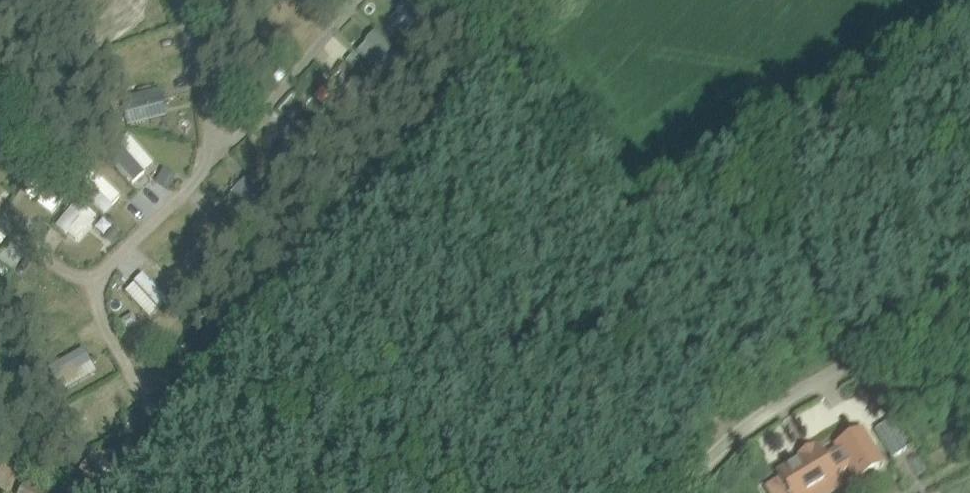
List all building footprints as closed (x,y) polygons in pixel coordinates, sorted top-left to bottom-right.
[(397,5),(421,30),(432,19),(414,0),(403,0),(397,5)] [(379,28),(357,48),(388,81),(410,61),(379,28)] [(92,31),(82,39),(91,49),(101,40),(92,31)] [(353,54),(347,61),(355,68),(361,61),(353,54)] [(106,60),(96,65),(101,75),(111,70),(106,60)] [(345,63),(339,69),(346,77),(353,71),(345,63)] [(117,80),(106,84),(110,96),(118,93),(122,92),(117,80)] [(124,98),(130,123),(168,114),(162,89),(124,98)] [(118,108),(109,110),(113,122),(121,120),(118,108)] [(111,148),(139,178),(156,161),(129,132),(111,148)] [(165,167),(157,181),(168,187),(175,173),(165,167)] [(86,192),(105,212),(122,195),(103,176),(86,192)] [(81,240),(99,213),(75,198),(58,224),(81,240)] [(165,226),(158,233),(164,240),(171,234),(165,226)] [(114,227),(104,238),(111,243),(120,233),(114,227)] [(151,316),(169,299),(145,272),(126,289),(151,316)] [(170,302),(162,310),(169,317),(177,310),(170,302)] [(80,365),(96,358),(91,346),(54,362),(64,385),(85,376),(80,365)] [(133,396),(124,401),(129,410),(138,405),(133,396)] [(777,473),(789,492),(812,492),(838,477),(849,471),(858,484),(886,466),(863,427),(833,445),(836,450),(826,456),(820,447),(816,449),(802,458),(777,473)] [(159,438),(151,443),(158,453),(165,448),(159,438)] [(102,489),(118,470),(96,452),(80,471),(102,489)] [(57,490),(64,492),(70,492),(74,483),(63,478),(57,490)] [(27,479),(20,492),(60,492),(27,479)]
